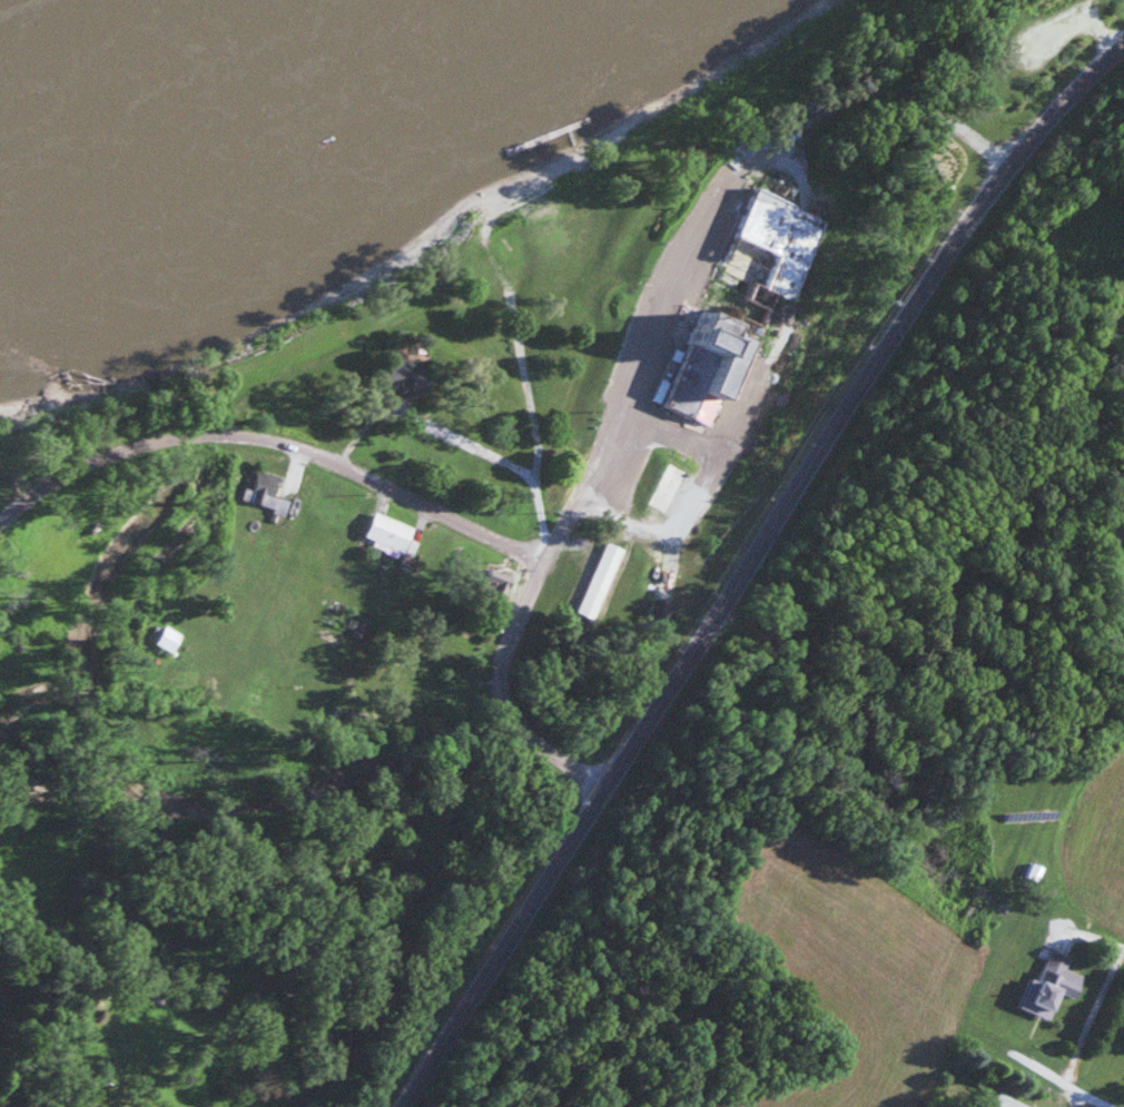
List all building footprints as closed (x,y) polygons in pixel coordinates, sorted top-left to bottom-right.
[(693,342),(721,352),(709,385),(685,377),(691,359),(686,357),(668,406),(713,422),(723,393),(737,398),(775,293),(792,299),(823,213),(749,187),(693,342)] [(391,361),(391,395),(430,395),(430,361),(391,361)] [(653,503),(673,512),(696,455),(676,447),(653,503)] [(244,499),(287,511),(291,498),(275,493),(281,475),(253,467),(244,499)] [(402,551),(414,530),(384,512),(371,532),(402,551)] [(577,612),(595,619),(623,547),(605,540),(577,612)] [(513,575),(491,566),(483,587),(505,596),(513,575)] [(684,578),(665,570),(645,616),(664,624),(684,578)] [(1026,876),(1038,881),(1043,865),(1031,861),(1026,876)] [(1057,1010),(1071,955),(1046,949),(1032,1004),(1057,1010)] [(999,1091),(991,1106),(1033,1106),(999,1091)]
